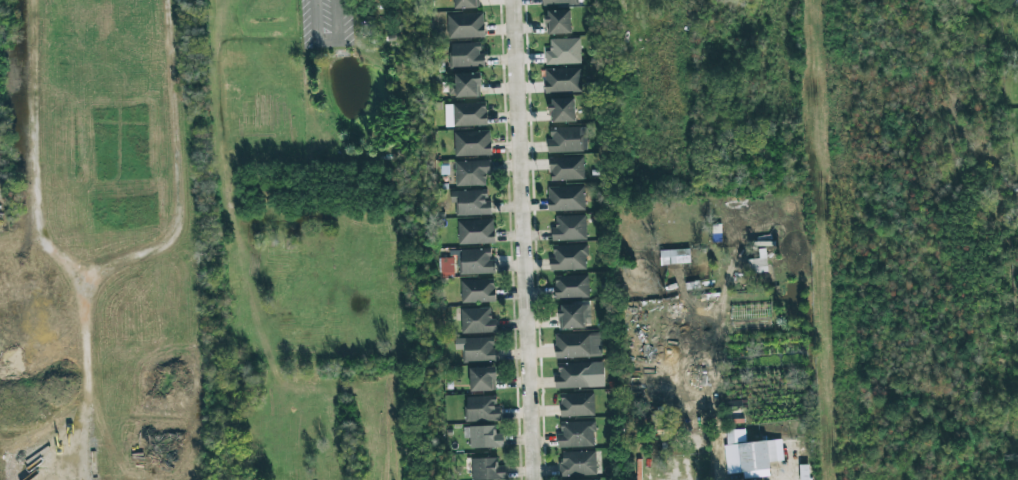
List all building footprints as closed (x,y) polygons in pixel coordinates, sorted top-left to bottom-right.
[(454,9),(479,8),(479,0),(454,0),(454,9)] [(571,10),(546,10),(546,26),(549,26),(549,34),(571,34),(571,10)] [(447,14),(448,38),(485,38),(484,13),(447,14)] [(581,64),(580,38),(550,39),(550,51),(546,51),(546,65),(581,64)] [(451,67),(485,67),(485,55),(481,55),(480,43),(450,44),(451,67)] [(545,69),(545,93),(582,91),(581,68),(545,69)] [(449,83),(449,97),(478,96),(478,84),(481,84),(481,73),(455,74),(455,83),(449,83)] [(575,99),(551,99),(551,122),(575,122),(575,99)] [(445,127),(487,126),(487,103),(445,104),(445,127)] [(586,127),(550,128),(550,140),(548,140),(548,153),(587,152),(586,127)] [(454,132),(454,156),(491,155),(491,131),(454,132)] [(550,158),(550,180),(584,180),(584,157),(550,158)] [(455,162),(456,187),(486,186),(486,174),(490,174),(490,160),(455,162)] [(548,187),(549,211),(585,210),(585,186),(548,187)] [(487,190),(451,191),(451,203),(456,203),(456,216),(492,215),(492,201),(487,201),(487,190)] [(556,216),(556,227),(552,227),(552,241),(587,240),(586,216),(556,216)] [(458,245),(495,243),(494,220),(458,221),(458,245)] [(587,245),(553,246),(553,258),(550,258),(550,271),(587,270),(587,245)] [(660,264),(690,263),(690,249),(676,249),(675,245),(659,246),(660,264)] [(461,275),(495,274),(495,260),(491,260),(491,249),(460,249),(461,275)] [(454,258),(441,258),(440,277),(454,277),(454,258)] [(588,276),(554,277),(555,298),(589,298),(588,276)] [(461,303),(495,302),(494,280),(461,281),(461,303)] [(591,327),(590,304),(559,305),(560,328),(591,327)] [(462,334),(497,333),(497,319),(491,319),(491,308),(461,309),(462,334)] [(602,357),(601,333),(555,334),(556,358),(602,357)] [(498,361),(498,349),(494,349),(494,338),(455,339),(455,350),(462,350),(462,362),(498,361)] [(558,364),(559,376),(555,376),(555,389),(605,387),(604,362),(558,364)] [(469,368),(470,392),(496,391),(495,367),(469,368)] [(594,393),(560,394),(561,417),(595,416),(594,393)] [(466,422),(501,421),(501,407),(497,407),(497,396),(465,397),(466,422)] [(595,421),(561,422),(561,433),(557,433),(557,447),(595,447),(595,421)] [(496,426),(464,427),(464,439),(469,439),(469,448),(504,448),(503,434),(496,434),(496,426)] [(746,443),(746,430),(727,430),(727,444),(746,443)] [(770,462),(777,461),(775,440),(738,444),(741,473),(770,470),(770,462)] [(560,453),(561,476),(597,475),(596,451),(560,453)] [(505,466),(498,466),(498,458),(472,459),(472,479),(505,479),(505,466)]
